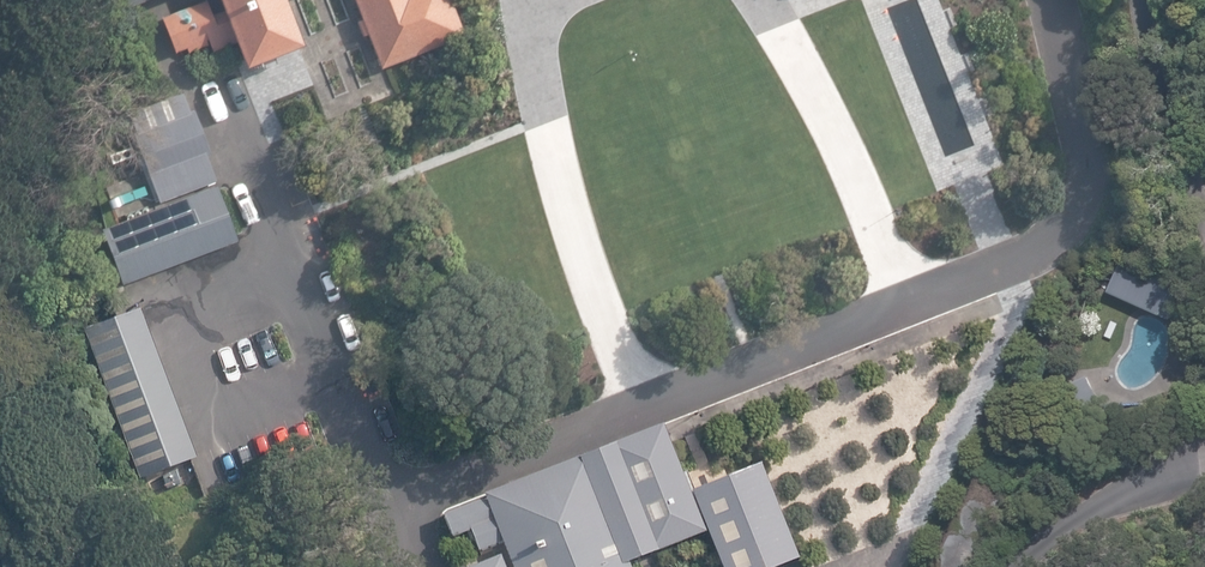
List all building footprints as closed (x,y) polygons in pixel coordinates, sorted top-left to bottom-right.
[(130,9),(137,6),(144,3),(152,0),(127,0),(130,9)] [(218,13),(210,16),(205,2),(164,18),(177,50),(187,46),(189,51),(209,43),(212,52),(229,45),(240,71),(299,48),(280,0),(213,0),(218,13)] [(359,20),(355,21),(361,37),(365,35),(379,70),(387,67),(464,37),(449,0),(351,0),(359,20)] [(144,154),(161,202),(218,180),(208,153),(212,152),(197,110),(193,112),(187,95),(131,116),(144,154)] [(125,283),(240,239),(219,185),(109,226),(104,228),(116,260),(125,283)] [(1126,252),(1109,289),(1169,317),(1186,280),(1126,252)] [(197,458),(140,309),(118,318),(84,331),(141,479),(189,461),(197,458)] [(1106,407),(1089,374),(1070,384),(1086,417),(1106,407)] [(692,492),(684,473),(672,442),(664,424),(553,467),(484,494),(485,498),(443,514),(453,538),(471,531),(479,552),(503,541),(513,566),(632,566),(630,563),(639,559),(654,553),(708,532),(692,492)] [(692,492),(708,532),(722,566),(779,566),(800,558),(762,463),(724,478),(692,492)] [(1016,494),(981,477),(937,566),(981,566),(1016,494)] [(502,555),(471,566),(506,566),(502,555)]
